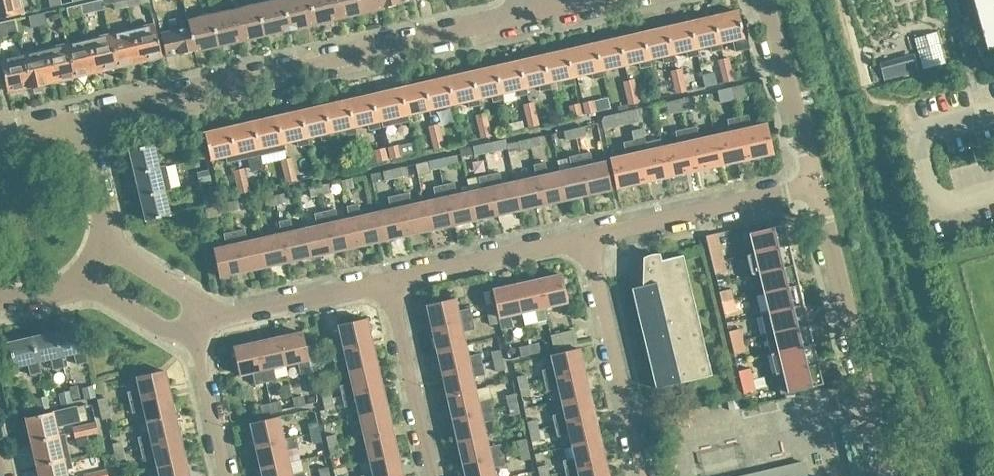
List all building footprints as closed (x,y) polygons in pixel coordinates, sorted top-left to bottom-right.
[(20,0),(0,0),(0,19),(23,13),(20,0)] [(80,4),(82,14),(104,9),(103,6),(102,0),(98,0),(80,4)] [(125,0),(117,0),(119,9),(127,7),(125,0)] [(281,0),(278,0),(257,5),(263,34),(288,29),(281,0)] [(312,0),(286,0),(292,28),(317,22),(312,0)] [(337,0),(312,0),(317,22),(341,17),(337,0)] [(362,0),(337,0),(341,17),(365,11),(362,0)] [(388,0),(362,0),(365,11),(389,6),(388,0)] [(987,49),(993,48),(993,50),(993,51),(993,0),(973,0),(987,49)] [(82,14),(80,4),(66,7),(69,17),(82,14)] [(263,34),(257,5),(232,11),(239,40),(263,34)] [(744,36),(737,10),(723,13),(723,11),(716,13),(716,15),(713,15),(719,43),(720,43),(733,40),(735,50),(749,47),(747,36),(744,36)] [(239,40),(232,11),(208,16),(215,45),(239,40)] [(44,13),(36,14),(39,26),(47,24),(44,13)] [(39,26),(36,14),(28,16),(31,28),(39,26)] [(719,43),(713,15),(689,21),(696,48),(711,45),(712,51),(722,49),(720,43),(719,43)] [(215,45),(208,16),(188,21),(190,27),(186,28),(191,51),(215,45)] [(14,20),(0,23),(0,37),(17,33),(14,20)] [(696,48),(689,21),(666,26),(672,54),(674,53),(687,50),(688,56),(697,54),(696,48)] [(159,56),(162,56),(155,24),(132,30),(139,61),(146,59),(147,61),(158,59),(159,56)] [(672,54),(666,26),(642,32),(648,59),(663,56),(664,62),(675,60),(674,53),(672,54)] [(191,51),(186,28),(161,34),(166,55),(180,51),(180,54),(191,51)] [(133,62),(139,61),(132,30),(110,35),(118,68),(133,65),(133,62)] [(648,59),(642,32),(618,37),(625,65),(639,61),(640,67),(650,65),(648,59)] [(118,68),(110,35),(88,40),(96,71),(103,69),(103,71),(118,68)] [(625,65),(618,37),(595,42),(601,70),(625,65)] [(96,71),(88,40),(67,45),(74,78),(89,75),(88,73),(96,71)] [(546,54),(542,55),(548,82),(563,79),(564,84),(574,82),(573,77),(592,72),(593,78),(602,76),(601,70),(595,42),(582,45),(581,44),(575,45),(575,47),(552,52),(552,50),(545,52),(546,54)] [(74,78),(67,45),(45,50),(52,81),(59,80),(59,82),(74,78)] [(45,83),(52,81),(45,50),(23,55),(31,89),(45,85),(45,83)] [(30,89),(31,89),(23,55),(0,60),(8,93),(23,90),(23,88),(29,86),(30,89)] [(548,82),(542,55),(518,60),(525,88),(539,84),(541,90),(550,88),(548,82)] [(731,68),(728,57),(718,59),(721,71),(731,68)] [(525,88),(518,60),(495,66),(501,93),(502,93),(516,90),(517,95),(527,93),(525,88)] [(501,93),(495,66),(471,71),(477,99),(492,95),(493,101),(503,99),(502,93),(501,93)] [(683,79),(681,68),(671,70),(674,82),(683,79)] [(733,80),(731,68),(721,71),(723,82),(733,80)] [(477,99),(471,71),(447,76),(454,104),(468,101),(469,106),(479,104),(477,99)] [(454,104),(447,76),(424,82),(430,109),(431,115),(455,110),(454,104)] [(636,91),(633,79),(624,81),(626,93),(636,91)] [(686,91),(683,79),(674,82),(676,93),(686,91)] [(430,109),(424,82),(400,87),(406,115),(430,109)] [(745,95),(742,84),(730,87),(732,98),(745,95)] [(406,115),(400,87),(387,90),(387,88),(380,90),(380,92),(376,93),(384,126),(408,121),(406,115)] [(732,98),(730,87),(717,90),(720,101),(732,98)] [(638,102),(636,91),(626,93),(629,104),(638,102)] [(379,127),(371,94),(357,97),(357,95),(350,96),(350,99),(347,99),(353,127),(354,127),(368,124),(369,129),(379,127)] [(693,107),(690,96),(678,99),(681,110),(693,107)] [(353,127),(347,99),(324,105),(331,138),(332,138),(330,132),(344,129),(346,135),(355,133),(354,127),(353,127)] [(681,110),(678,99),(666,101),(668,113),(681,110)] [(595,112),(592,100),(583,102),(585,114),(595,112)] [(535,113),(533,102),(523,104),(526,115),(535,113)] [(581,115),(579,103),(569,106),(571,117),(581,115)] [(331,138),(324,105),(300,110),(306,138),(307,138),(320,135),(322,140),(331,138)] [(641,119),(638,108),(626,111),(629,122),(641,119)] [(306,138),(300,110),(276,115),(282,143),(283,143),(297,140),(298,145),(308,143),(307,138),(306,138)] [(629,122),(626,111),(614,113),(617,125),(629,122)] [(488,124),(485,113),(476,115),(478,126),(488,124)] [(538,125),(535,113),(526,115),(528,127),(538,125)] [(773,153),(767,124),(751,127),(748,114),(737,117),(747,159),(773,153)] [(276,115),(252,121),(259,148),(260,154),(284,149),(283,143),(282,143),(276,115)] [(747,159),(737,117),(727,119),(730,132),(714,135),(721,165),(747,159)] [(259,148),(252,121),(229,126),(235,154),(237,160),(250,156),(260,154),(259,148)] [(440,135),(437,123),(429,125),(431,137),(440,135)] [(490,135),(488,124),(478,126),(481,137),(490,135)] [(235,154),(229,126),(216,129),(215,127),(208,129),(209,131),(204,132),(211,159),(226,156),(227,162),(237,160),(235,154)] [(585,135),(583,126),(573,129),(575,137),(585,135)] [(721,165),(714,135),(699,139),(696,126),(685,128),(694,171),(721,165)] [(668,177),(662,147),(660,139),(645,142),(642,128),(631,130),(633,140),(642,182),(668,177)] [(694,171),(685,128),(675,130),(677,143),(662,147),(668,177),(694,171)] [(463,143),(477,139),(475,129),(461,132),(463,143)] [(575,137),(573,129),(563,131),(565,139),(575,137)] [(442,146),(440,135),(431,137),(433,148),(442,146)] [(539,144),(538,136),(528,138),(530,146),(539,144)] [(530,146),(528,138),(518,140),(520,148),(530,146)] [(642,182),(633,140),(623,142),(626,155),(609,159),(616,188),(642,182)] [(399,144),(398,144),(388,146),(390,158),(401,156),(401,155),(415,152),(413,142),(399,145),(399,144)] [(493,150),(491,142),(481,144),(483,152),(493,150)] [(159,167),(153,143),(129,149),(134,172),(159,167)] [(483,152),(481,144),(472,146),(473,154),(483,152)] [(205,156),(203,146),(192,149),(194,159),(205,156)] [(341,157),(338,146),(329,148),(331,160),(341,157)] [(387,159),(384,147),(374,150),(377,161),(387,159)] [(610,190),(604,162),(593,165),(590,151),(578,154),(587,195),(610,190)] [(456,154),(447,156),(438,158),(440,167),(440,168),(458,164),(456,154)] [(587,195),(578,154),(569,156),(572,169),(558,172),(564,200),(587,195)] [(293,168),(291,157),(281,159),(284,170),(293,168)] [(343,169),(341,157),(331,160),(333,171),(343,169)] [(440,167),(438,158),(415,163),(417,175),(430,172),(429,169),(440,167)] [(564,200),(558,172),(548,175),(544,161),(534,164),(537,177),(536,177),(542,205),(564,200)] [(171,188),(165,165),(159,167),(134,172),(140,195),(164,190),(171,188)] [(403,175),(401,166),(392,168),(393,177),(403,175)] [(246,179),(244,168),(234,170),(236,181),(246,179)] [(296,180),(293,168),(284,170),(286,182),(296,180)] [(393,177),(392,168),(382,170),(384,179),(393,177)] [(210,180),(208,170),(197,172),(199,182),(210,180)] [(519,210),(513,182),(502,185),(499,172),(488,174),(497,214),(519,210)] [(497,214),(488,174),(478,176),(481,189),(468,192),(474,219),(497,214)] [(542,205),(536,177),(513,182),(519,210),(542,205)] [(352,186),(350,178),(340,180),(342,188),(352,186)] [(249,190),(246,179),(236,181),(239,192),(249,190)] [(474,219),(468,192),(457,195),(454,181),(442,184),(451,224),(474,219)] [(330,191),(328,183),(318,185),(320,193),(330,191)] [(451,224),(442,184),(433,186),(436,199),(423,202),(429,229),(451,224)] [(320,193),(318,185),(309,187),(311,195),(320,193)] [(170,214),(164,190),(140,195),(145,219),(170,214)] [(429,229),(423,202),(411,205),(408,192),(397,194),(406,234),(429,229)] [(216,203),(214,193),(202,196),(204,206),(216,203)] [(284,201),(282,193),(273,195),(275,204),(284,201)] [(406,234),(397,194),(388,196),(391,209),(377,212),(383,240),(406,234)] [(275,204),(273,195),(263,197),(265,206),(275,204)] [(238,207),(237,200),(227,202),(229,209),(238,207)] [(229,209),(227,202),(217,204),(219,211),(229,209)] [(378,241),(372,213),(361,216),(358,203),(346,206),(349,218),(355,246),(378,241)] [(355,246),(349,218),(338,221),(335,208),(323,211),(332,251),(355,246)] [(332,251),(323,211),(314,213),(317,225),(303,229),(309,256),(332,251)] [(309,256),(303,229),(292,231),(290,218),(278,221),(281,234),(287,261),(309,256)] [(789,244),(784,224),(749,232),(754,253),(789,244)] [(264,266),(258,239),(247,241),(244,228),(233,231),(241,271),(264,266)] [(241,271),(233,231),(223,233),(226,246),(212,249),(218,276),(241,271)] [(723,260),(717,232),(705,235),(712,263),(723,260)] [(287,261),(281,234),(258,239),(264,266),(287,261)] [(789,244),(754,253),(747,254),(752,274),(759,272),(794,264),(789,244)] [(711,375),(683,254),(660,260),(659,255),(659,254),(655,254),(652,255),(649,255),(647,256),(645,257),(644,258),(644,259),(644,285),(632,288),(656,388),(711,375)] [(726,271),(723,260),(712,263),(715,274),(726,271)] [(799,284),(794,264),(759,272),(763,292),(799,284)] [(544,306),(567,301),(561,274),(538,280),(544,306)] [(533,309),(536,322),(547,319),(544,306),(538,280),(515,285),(521,311),(533,309)] [(804,303),(799,284),(763,292),(768,312),(804,303)] [(495,302),(497,312),(499,323),(501,329),(512,327),(510,314),(521,311),(515,285),(492,290),(495,302)] [(733,300),(730,288),(719,291),(721,302),(733,300)] [(454,298),(427,304),(432,327),(472,318),(469,307),(457,310),(454,298)] [(736,311),(733,300),(721,302),(724,313),(736,311)] [(485,304),(487,314),(497,312),(495,302),(485,304)] [(804,303),(768,312),(761,314),(766,334),(808,323),(804,303)] [(499,323),(497,312),(487,314),(489,325),(499,323)] [(331,350),(370,341),(365,318),(338,324),(341,337),(329,339),(331,350)] [(464,344),(461,331),(474,328),(472,318),(432,327),(437,350),(464,344)] [(813,343),(808,323),(766,334),(771,353),(813,343)] [(107,334),(124,339),(127,329),(110,324),(107,334)] [(87,362),(78,326),(55,332),(60,356),(61,356),(74,353),(77,364),(87,362)] [(743,339),(740,328),(728,331),(731,342),(743,339)] [(577,343),(574,329),(551,335),(554,348),(577,343)] [(60,356),(55,332),(32,337),(38,362),(38,361),(51,359),(53,370),(63,367),(61,356),(60,356)] [(308,356),(305,346),(302,332),(279,337),(285,365),(297,362),(300,374),(311,371),(310,366),(308,356)] [(38,362),(32,337),(8,342),(14,367),(28,364),(30,374),(40,372),(38,361),(38,362)] [(285,365),(279,337),(256,342),(265,382),(276,379),(273,367),(285,365)] [(148,356),(152,345),(134,339),(130,350),(148,356)] [(745,350),(743,339),(731,342),(734,353),(745,350)] [(375,364),(370,341),(331,350),(334,361),(346,358),(349,370),(375,364)] [(265,382),(256,342),(233,347),(239,375),(252,372),(255,384),(265,382)] [(539,342),(529,344),(531,354),(541,352),(539,342)] [(818,363),(813,343),(771,353),(776,373),(818,363)] [(316,354),(314,344),(305,346),(308,356),(316,354)] [(482,364),(480,353),(467,355),(464,344),(437,350),(442,373),(482,364)] [(531,354),(529,344),(519,346),(521,356),(531,354)] [(583,371),(578,348),(551,354),(554,366),(542,369),(544,380),(583,371)] [(503,359),(501,349),(491,351),(493,361),(503,359)] [(318,364),(316,354),(308,356),(310,366),(318,364)] [(505,369),(503,359),(493,361),(495,371),(505,369)] [(823,383),(818,363),(776,373),(781,394),(823,383)] [(381,387),(375,364),(349,370),(352,382),(339,385),(342,396),(381,387)] [(474,389),(471,376),(484,374),(482,364),(442,373),(447,395),(474,389)] [(751,373),(750,368),(738,370),(741,382),(752,379),(751,373)] [(169,393),(164,370),(137,376),(139,388),(127,391),(129,402),(169,393)] [(588,394),(583,371),(544,380),(547,391),(559,388),(562,400),(588,394)] [(516,376),(519,386),(528,384),(526,374),(516,376)] [(755,390),(752,379),(741,382),(743,393),(755,390)] [(531,394),(528,384),(519,386),(521,396),(531,394)] [(77,385),(69,387),(72,398),(80,397),(77,385)] [(95,398),(92,386),(83,388),(85,400),(95,398)] [(386,409),(381,387),(342,396),(344,406),(356,403),(359,415),(386,409)] [(331,398),(329,388),(320,390),(322,400),(331,398)] [(492,409),(490,398),(477,401),(474,389),(447,395),(452,418),(492,409)] [(71,403),(69,391),(59,393),(62,405),(71,403)] [(518,403),(515,392),(506,394),(508,405),(518,403)] [(174,416),(169,393),(129,402),(132,412),(144,410),(147,422),(174,416)] [(594,416),(588,394),(562,400),(564,411),(552,414),(555,425),(594,416)] [(48,408),(46,396),(36,398),(39,410),(48,408)] [(304,405),(302,396),(292,399),(294,407),(304,405)] [(108,407),(105,397),(97,399),(99,409),(108,407)] [(333,408),(331,398),(322,400),(324,410),(333,408)] [(282,410),(280,401),(270,404),(272,412),(282,410)] [(520,413),(518,403),(508,405),(511,415),(520,413)] [(272,412),(270,404),(260,406),(262,415),(272,412)] [(56,426),(79,421),(75,406),(25,418),(28,431),(26,432),(28,439),(30,438),(31,442),(64,435),(64,433),(58,435),(56,426)] [(110,416),(108,407),(99,409),(101,418),(110,416)] [(391,432),(386,409),(359,415),(364,438),(391,432)] [(484,434),(482,422),(495,419),(492,409),(452,418),(457,440),(484,434)] [(180,438),(174,416),(147,422),(150,434),(137,437),(140,447),(180,438)] [(282,438),(277,416),(250,422),(256,446),(283,439),(282,438)] [(599,439),(594,416),(555,425),(557,436),(569,433),(572,445),(599,439)] [(527,421),(529,431),(539,429),(536,419),(527,421)] [(319,431),(317,422),(309,423),(311,433),(319,431)] [(97,433),(95,423),(84,425),(86,436),(97,433)] [(86,436),(84,425),(72,428),(75,438),(86,436)] [(541,439),(539,429),(529,431),(531,441),(541,439)] [(321,441),(319,431),(311,433),(313,443),(321,441)] [(396,454),(391,432),(364,438),(370,461),(396,454)] [(503,454),(500,443),(487,446),(484,434),(457,440),(463,463),(503,454)] [(36,466),(70,458),(64,435),(31,442),(36,466)] [(288,462),(285,450),(298,446),(295,435),(282,438),(283,439),(256,446),(261,468),(288,462)] [(336,445),(333,435),(325,437),(328,447),(336,445)] [(86,436),(75,438),(77,447),(88,444),(86,436)] [(185,461),(180,438),(140,447),(142,458),(155,455),(157,467),(185,461)] [(528,448),(526,438),(517,440),(519,450),(528,448)] [(604,461),(599,439),(572,445),(575,457),(563,459),(565,470),(604,461)] [(123,451),(121,442),(112,444),(115,453),(123,451)] [(338,455),(336,445),(328,447),(330,457),(338,455)] [(530,458),(528,448),(519,450),(521,460),(530,458)] [(125,461),(123,451),(115,453),(117,463),(125,461)] [(396,454),(370,461),(360,463),(363,475),(360,475),(361,475),(401,475),(396,454)] [(492,467),(505,464),(503,454),(463,463),(465,475),(494,475),(492,467)] [(66,469),(72,467),(70,458),(36,466),(38,475),(68,475),(66,469)] [(185,461),(157,467),(159,475),(188,475),(185,461)] [(604,461),(565,470),(566,475),(607,475),(604,461)] [(304,471),(290,474),(288,462),(261,468),(263,475),(305,475),(304,471)] [(804,462),(742,475),(807,475),(804,462)] [(540,475),(549,474),(547,464),(537,466),(540,475)] [(327,467),(319,469),(321,475),(329,475),(327,467)]
